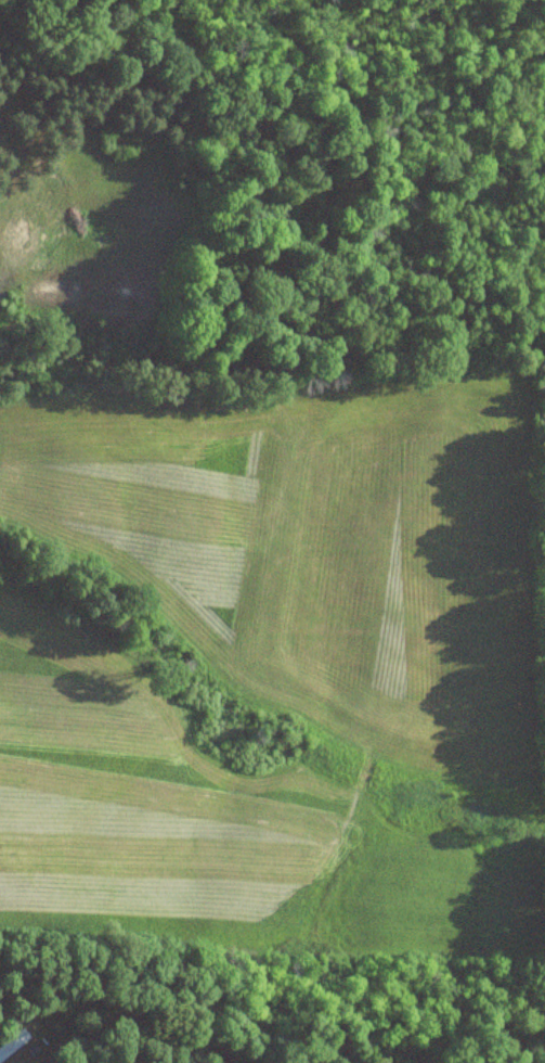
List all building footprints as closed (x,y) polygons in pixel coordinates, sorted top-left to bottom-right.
[(18,1029),(0,1044),(0,1061),(26,1038),(18,1029)]
